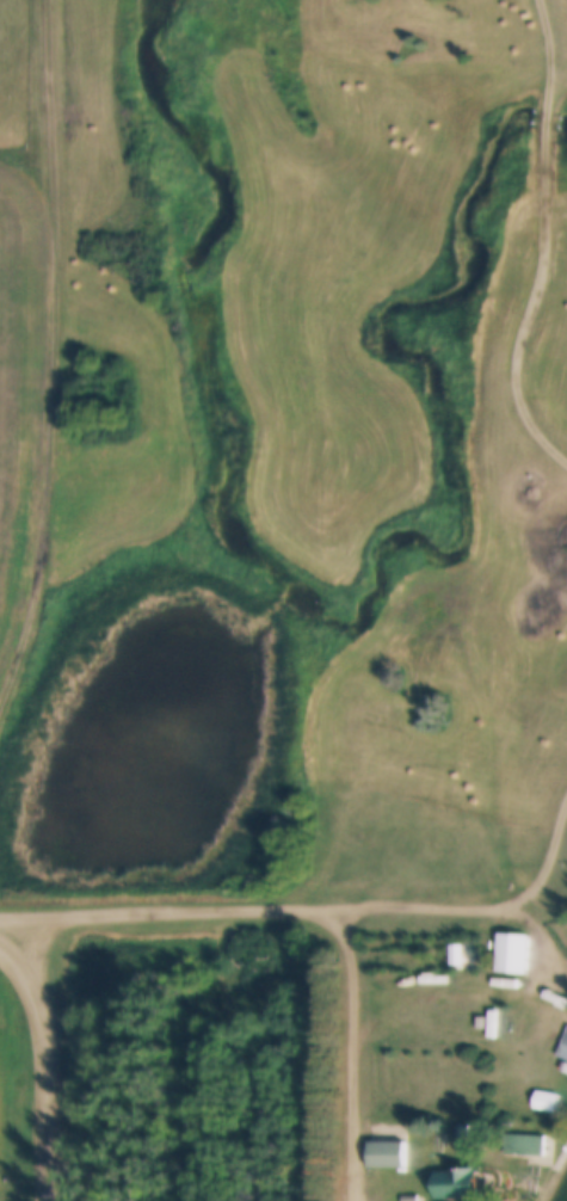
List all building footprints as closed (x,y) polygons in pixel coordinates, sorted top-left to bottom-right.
[(498,919),(530,922),(528,960),(495,959),(498,919)] [(442,932),(464,934),(463,957),(440,956),(442,932)] [(477,1004),(485,1005),(483,1018),(476,1018),(477,1004)] [(555,1045),(566,1016),(566,1064),(559,1061),(563,1048),(555,1045)] [(535,1079),(559,1083),(555,1101),(532,1096),(535,1079)] [(559,1094),(533,1093),(533,1110),(558,1111),(559,1094)] [(456,1111),(468,1113),(468,1123),(456,1123),(456,1111)] [(501,1123),(544,1123),(544,1144),(501,1144),(501,1123)] [(370,1126),(406,1126),(406,1151),(370,1151),(370,1126)] [(543,1135),(503,1135),(503,1155),(543,1155),(543,1135)] [(364,1168),(400,1168),(400,1140),(364,1140),(364,1168)] [(436,1154),(479,1154),(479,1183),(436,1183),(436,1154)] [(401,1182),(417,1182),(417,1190),(401,1190),(401,1182)]
